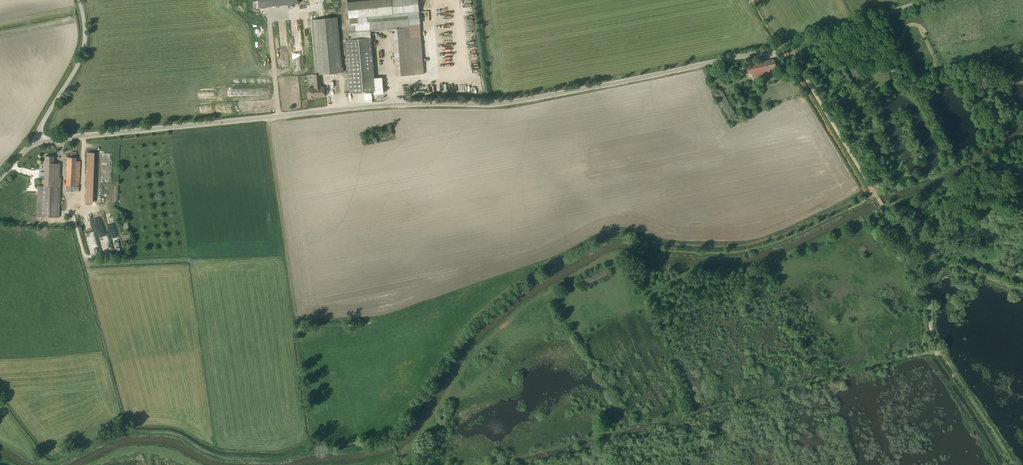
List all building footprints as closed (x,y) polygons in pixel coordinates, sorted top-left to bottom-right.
[(374,78),(370,31),(393,29),(393,34),(396,76),(424,74),(418,0),(373,0),(346,2),(349,39),(345,40),(350,93),(373,91),(375,90),(374,78)] [(308,93),(308,99),(313,98),(313,97),(324,96),(323,86),(320,86),(319,74),(343,72),(343,67),(341,67),(337,17),(310,20),(315,74),(312,74),(313,87),(308,87),(308,93)] [(774,59),(746,65),(748,74),(752,73),(753,78),(762,76),(762,74),(770,73),(770,69),(776,68),(774,59)] [(855,68),(850,70),(853,77),(858,75),(855,68)] [(375,90),(373,91),(373,94),(382,93),(381,77),(374,78),(375,90)] [(721,88),(712,92),(730,125),(742,119),(739,113),(736,115),(721,88)] [(392,128),(377,131),(378,136),(379,136),(379,137),(384,136),(384,137),(393,135),(392,128)] [(67,157),(66,185),(66,191),(71,191),(78,192),(79,187),(81,161),(76,161),(76,152),(71,152),(71,156),(69,155),(69,157),(67,157)] [(87,152),(85,202),(92,202),(94,152),(87,152)] [(38,186),(36,216),(59,217),(61,178),(59,177),(60,163),(54,163),(54,157),(60,157),(45,156),(44,186),(38,186)]
